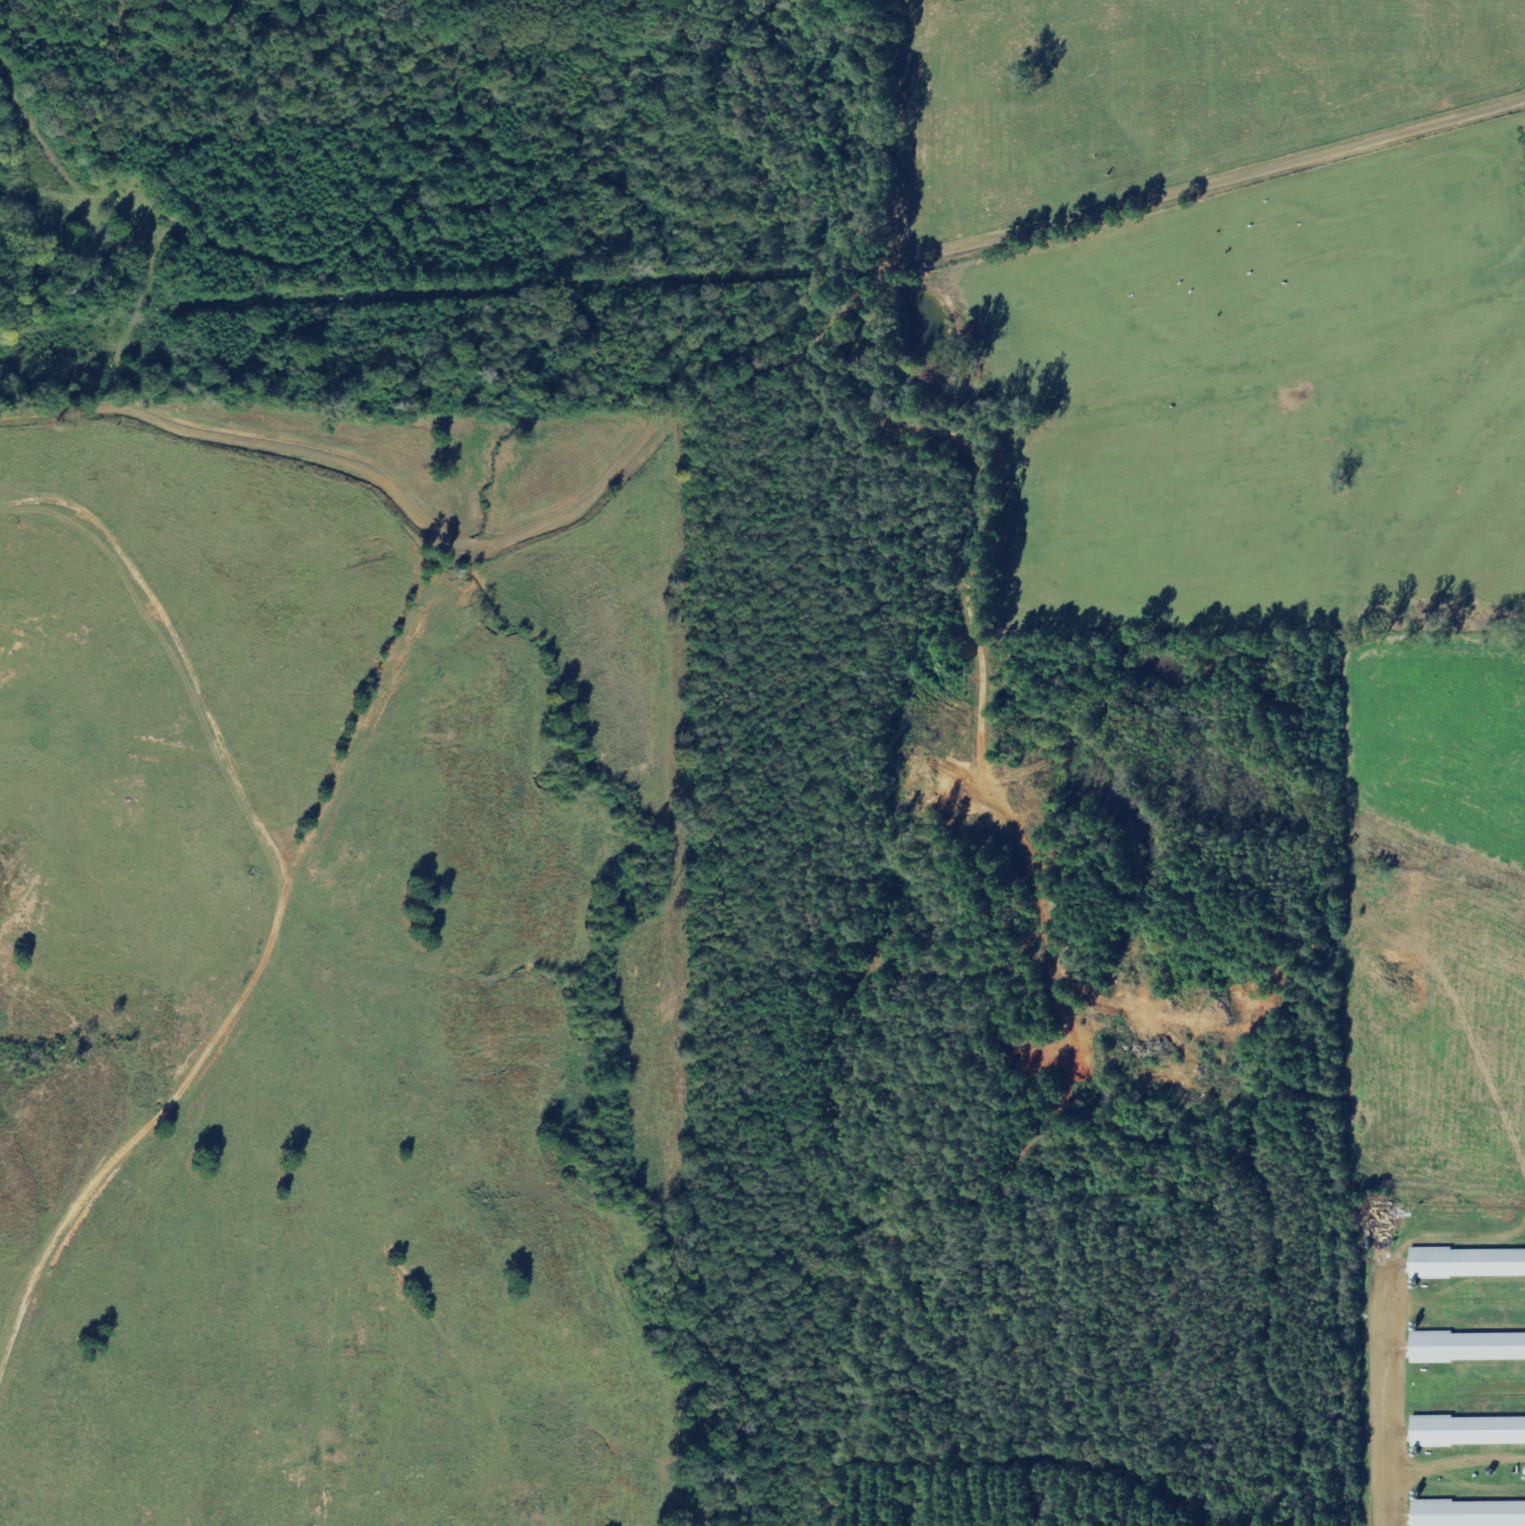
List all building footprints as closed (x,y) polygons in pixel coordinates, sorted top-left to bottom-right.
[(1398,1250),(1397,1207),(1367,1208),(1369,1251),(1398,1250)] [(1414,1251),(1415,1279),(1524,1278),(1524,1250),(1414,1251)] [(1415,1335),(1415,1363),(1524,1362),(1524,1334),(1415,1335)] [(1416,1447),(1524,1446),(1524,1418),(1416,1419),(1416,1447)] [(1417,1504),(1417,1525),(1524,1525),(1524,1503),(1417,1504)]
